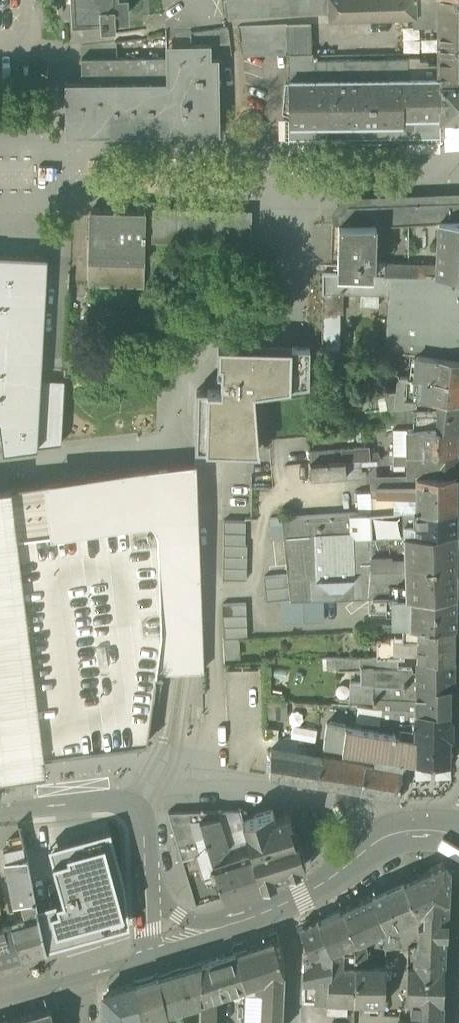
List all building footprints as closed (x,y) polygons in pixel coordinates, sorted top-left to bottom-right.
[(81,14),(101,13),(101,23),(116,22),(115,12),(126,11),(126,0),(81,0),(81,14)] [(226,14),(329,9),(328,0),(224,0),(226,14)] [(438,51),(458,54),(458,0),(328,0),(329,9),(329,17),(416,15),(438,14),(438,22),(438,51)] [(416,15),(417,23),(438,22),(438,14),(416,15)] [(286,22),(239,25),(242,51),(287,49),(286,24),(286,22)] [(311,23),(286,24),(287,49),(287,53),(291,53),(311,53),(312,53),(311,49),(311,23)] [(191,30),(191,43),(210,42),(216,42),(229,42),(227,25),(191,30)] [(230,52),(242,51),(239,25),(227,25),(229,42),(230,52)] [(77,99),(78,125),(217,124),(216,57),(211,57),(210,42),(191,43),(191,30),(166,34),(164,34),(164,58),(82,60),(82,83),(83,99),(77,99)] [(438,51),(438,65),(438,72),(440,72),(458,72),(458,54),(438,51)] [(291,78),(407,77),(406,58),(311,60),(311,53),(291,53),(291,78)] [(406,56),(406,58),(407,77),(440,77),(440,72),(438,72),(438,65),(436,65),(436,64),(435,63),(428,63),(428,60),(426,60),(419,60),(419,56),(418,56),(406,56)] [(440,77),(441,103),(441,118),(444,117),(458,117),(458,72),(440,72),(440,77)] [(288,78),(289,119),(289,121),(402,120),(402,103),(441,103),(440,77),(407,77),(291,78),(288,78)] [(77,99),(76,83),(65,83),(66,135),(217,132),(217,124),(78,125),(77,99)] [(441,118),(441,103),(402,103),(402,120),(289,121),(289,119),(285,119),(285,139),(289,143),(440,141),(444,137),(444,125),(444,117),(441,118)] [(441,200),(442,219),(458,219),(458,199),(441,200)] [(439,220),(442,219),(441,200),(415,201),(416,221),(439,220)] [(382,222),(416,221),(415,201),(381,202),(382,222)] [(376,223),(382,222),(381,202),(375,202),(347,203),(338,212),(339,223),(376,223)] [(90,211),(88,254),(121,255),(144,255),(145,240),(146,212),(90,211)] [(145,240),(177,241),(178,213),(146,212),(145,240)] [(218,214),(178,213),(177,241),(217,242),(218,214)] [(250,215),(218,214),(217,242),(249,243),(250,215)] [(425,263),(425,272),(436,273),(458,274),(458,219),(442,219),(439,220),(437,264),(425,263)] [(337,272),(372,273),(372,265),(375,265),(375,262),(376,223),(339,223),(337,272)] [(40,380),(46,256),(0,253),(0,433),(2,451),(36,447),(40,380)] [(143,286),(144,279),(121,278),(121,255),(88,254),(87,285),(143,286)] [(144,255),(121,255),(121,278),(144,279),(144,268),(144,255)] [(385,262),(384,265),(384,274),(390,274),(409,275),(409,263),(385,262)] [(425,275),(425,272),(425,263),(409,263),(409,275),(425,275)] [(384,265),(375,265),(372,265),(372,273),(384,274),(384,265)] [(340,291),(389,293),(390,274),(384,274),(372,273),(337,272),(323,272),(323,291),(340,291)] [(389,304),(458,307),(458,274),(436,273),(425,272),(425,275),(409,275),(390,274),(389,293),(389,304)] [(340,291),(323,291),(322,312),(339,312),(340,291)] [(388,320),(458,323),(458,307),(389,304),(388,320)] [(322,346),(322,350),(335,349),(339,348),(339,312),(322,312),(322,346)] [(388,320),(386,346),(386,349),(389,349),(401,350),(401,348),(419,350),(434,352),(458,355),(458,323),(388,320)] [(205,449),(245,450),(246,440),(258,440),(255,391),(310,384),(310,346),(292,346),(221,344),(221,363),(230,363),(230,374),(221,374),(220,389),(207,389),(206,434),(205,449)] [(401,350),(397,393),(396,396),(415,396),(417,374),(419,350),(401,348),(401,350)] [(417,374),(432,375),(434,352),(419,350),(417,374)] [(434,352),(432,375),(458,377),(458,355),(434,352)] [(221,363),(221,374),(230,374),(230,363),(221,363)] [(415,396),(432,397),(437,397),(458,398),(458,377),(432,375),(417,374),(415,396)] [(40,380),(36,447),(60,444),(63,381),(40,380)] [(197,389),(196,434),(206,434),(207,389),(197,389)] [(363,392),(365,408),(390,406),(389,394),(388,389),(363,392)] [(416,402),(415,396),(396,396),(397,393),(389,394),(390,406),(416,402)] [(436,424),(458,425),(458,419),(458,404),(437,403),(437,411),(436,424)] [(385,412),(386,426),(392,425),(407,425),(414,424),(414,411),(411,409),(385,412)] [(414,424),(436,424),(437,411),(414,411),(414,424)] [(414,424),(407,425),(407,451),(457,449),(458,425),(436,424),(414,424)] [(393,451),(407,451),(407,425),(392,425),(393,451)] [(205,449),(206,434),(196,434),(195,448),(205,449)] [(259,450),(258,440),(246,440),(245,450),(259,450)] [(345,461),(370,459),(369,453),(369,446),(341,449),(343,459),(345,459),(345,461)] [(457,449),(407,451),(407,464),(407,474),(416,474),(456,473),(457,449)] [(393,464),(407,464),(407,451),(393,451),(393,464)] [(310,462),(311,478),(346,475),(345,461),(345,459),(343,459),(310,462)] [(7,487),(40,756),(44,756),(147,743),(147,742),(157,673),(181,672),(202,671),(195,465),(194,464),(7,487)] [(413,508),(416,508),(416,478),(376,479),(376,485),(371,485),(372,511),(385,510),(413,508)] [(456,478),(416,478),(416,508),(456,506),(456,478)] [(44,756),(40,756),(7,487),(0,488),(0,777),(46,772),(44,756)] [(403,522),(404,531),(456,528),(456,506),(416,508),(413,508),(414,521),(403,522)] [(370,511),(372,534),(386,533),(385,510),(372,511),(370,511)] [(282,517),(284,539),(310,538),(310,535),(358,532),(358,534),(372,534),(370,511),(282,517)] [(270,518),(272,540),(284,539),(282,517),(276,518),(270,518)] [(224,522),(223,545),(245,546),(245,522),(224,522)] [(358,534),(360,565),(370,565),(437,563),(456,561),(456,528),(404,531),(386,533),(372,534),(358,534)] [(455,592),(455,575),(435,572),(360,576),(312,579),(310,538),(284,539),(288,575),(289,587),(290,599),(323,598),(370,596),(392,595),(455,592)] [(223,545),(223,580),(247,580),(247,546),(245,546),(223,545)] [(360,565),(360,576),(435,572),(455,575),(455,571),(456,561),(437,563),(370,565),(360,565)] [(264,577),(265,589),(289,587),(288,575),(264,577)] [(290,599),(289,587),(265,589),(266,601),(290,599)] [(455,592),(392,595),(393,610),(455,609),(455,592)] [(371,611),(393,610),(392,595),(370,596),(371,611)] [(323,598),(290,599),(290,600),(282,600),(282,623),(324,621),(323,598)] [(247,638),(246,604),(222,605),(223,639),(247,638)] [(455,623),(455,609),(393,610),(393,623),(403,623),(455,623)] [(405,648),(417,651),(454,651),(455,623),(403,623),(403,627),(403,641),(378,641),(378,658),(399,658),(405,658),(405,648)] [(361,670),(375,670),(375,667),(382,668),(399,669),(399,658),(378,658),(333,658),(333,670),(361,670)] [(454,687),(454,663),(417,663),(417,674),(417,679),(417,687),(454,687)] [(361,683),(374,684),(407,681),(407,679),(417,679),(417,674),(412,674),(412,670),(399,669),(382,668),(375,667),(375,670),(361,670),(361,683)] [(350,702),(373,703),(374,697),(410,698),(410,701),(416,702),(417,687),(417,679),(407,679),(407,681),(374,684),(361,683),(350,683),(350,702)] [(416,711),(422,711),(453,711),(454,687),(417,687),(416,702),(416,711)] [(415,723),(415,711),(381,708),(381,722),(396,723),(415,723)] [(453,711),(422,711),(422,723),(415,723),(415,738),(415,759),(447,760),(453,761),(453,711)] [(396,723),(394,734),(415,738),(415,723),(396,723)] [(324,746),(353,750),(356,729),(327,725),(324,746)] [(353,750),(376,754),(405,758),(415,759),(415,738),(394,734),(356,729),(353,750)] [(270,776),(318,784),(322,759),(271,751),(270,776)] [(402,769),(405,758),(376,754),(374,765),(382,766),(402,769)] [(318,784),(360,790),(364,763),(322,757),(322,759),(318,784)] [(374,765),(364,763),(360,790),(359,791),(396,797),(397,796),(403,797),(408,774),(401,772),(402,769),(382,766),(374,765)] [(199,858),(206,882),(217,879),(213,862),(200,819),(220,817),(221,820),(222,825),(225,824),(223,819),(225,819),(224,810),(168,812),(183,859),(194,856),(194,858),(197,857),(196,855),(200,854),(199,858)] [(249,841),(252,851),(262,886),(277,881),(275,878),(275,875),(289,871),(290,873),(301,870),(300,865),(305,864),(303,854),(306,853),(302,840),(299,841),(296,832),(293,832),(292,826),(294,826),(290,813),(275,817),(273,810),(256,815),(242,819),(249,841)] [(200,819),(213,862),(231,857),(228,847),(229,847),(222,825),(221,820),(220,817),(200,819)] [(39,916),(46,951),(129,925),(122,872),(110,830),(49,847),(63,901),(37,909),(39,916)] [(4,850),(6,861),(25,857),(21,837),(11,839),(13,848),(4,850)] [(223,897),(262,886),(252,851),(231,857),(213,862),(217,879),(223,897)] [(22,902),(27,919),(39,916),(37,909),(26,857),(25,857),(6,861),(15,904),(22,902)] [(444,862),(404,880),(418,913),(449,900),(450,899),(451,867),(444,862)] [(395,924),(418,913),(404,880),(372,895),(387,928),(395,924)] [(355,940),(356,941),(363,938),(387,928),(372,895),(356,902),(343,908),(343,909),(355,940)] [(407,964),(406,976),(444,978),(446,935),(448,935),(449,900),(418,913),(416,940),(414,941),(413,964),(407,964)] [(343,909),(319,919),(330,951),(344,945),(355,940),(343,909)] [(10,914),(13,923),(19,922),(16,912),(10,914)] [(408,942),(414,941),(416,940),(418,913),(395,924),(399,944),(408,942)] [(19,922),(13,923),(22,958),(46,951),(39,916),(27,919),(19,922)] [(312,959),(330,951),(319,919),(301,928),(304,937),(312,957),(312,959)] [(22,958),(13,923),(0,927),(0,964),(22,958)] [(386,947),(399,944),(395,924),(387,928),(386,947)] [(367,949),(363,938),(356,941),(355,966),(367,967),(367,949)] [(273,939),(235,952),(246,986),(256,982),(283,973),(273,939)] [(348,1001),(354,1001),(355,966),(343,966),(344,945),(330,951),(326,1001),(327,1001),(348,1001)] [(314,1000),(326,1001),(330,951),(312,959),(312,957),(304,961),(304,964),(303,1000),(314,1000)] [(235,952),(202,963),(200,1001),(216,996),(245,986),(246,986),(235,952)] [(202,963),(159,976),(167,1011),(181,1007),(200,1001),(202,963)] [(385,967),(367,967),(355,966),(354,1001),(354,1003),(384,1004),(385,993),(385,967)] [(256,982),(256,989),(263,989),(261,1022),(282,1022),(283,973),(256,982)] [(159,976),(135,983),(144,1018),(155,1014),(167,1011),(159,976)] [(406,976),(406,988),(444,990),(444,978),(406,976)] [(256,994),(256,989),(256,982),(246,986),(245,986),(245,994),(256,994)] [(144,1018),(135,983),(103,993),(102,1022),(144,1022),(144,1018)] [(443,1019),(444,990),(406,988),(406,1000),(411,1001),(411,1017),(443,1019)] [(216,996),(200,1001),(199,1022),(215,1022),(216,996)] [(348,1001),(327,1001),(327,1014),(348,1014),(348,1001)] [(183,1010),(181,1007),(167,1011),(168,1022),(185,1022),(183,1010)] [(8,1022),(53,1022),(49,1009),(7,1022),(8,1022)] [(155,1014),(156,1022),(168,1022),(167,1011),(155,1014)] [(155,1014),(144,1018),(144,1022),(156,1022),(155,1014)]
